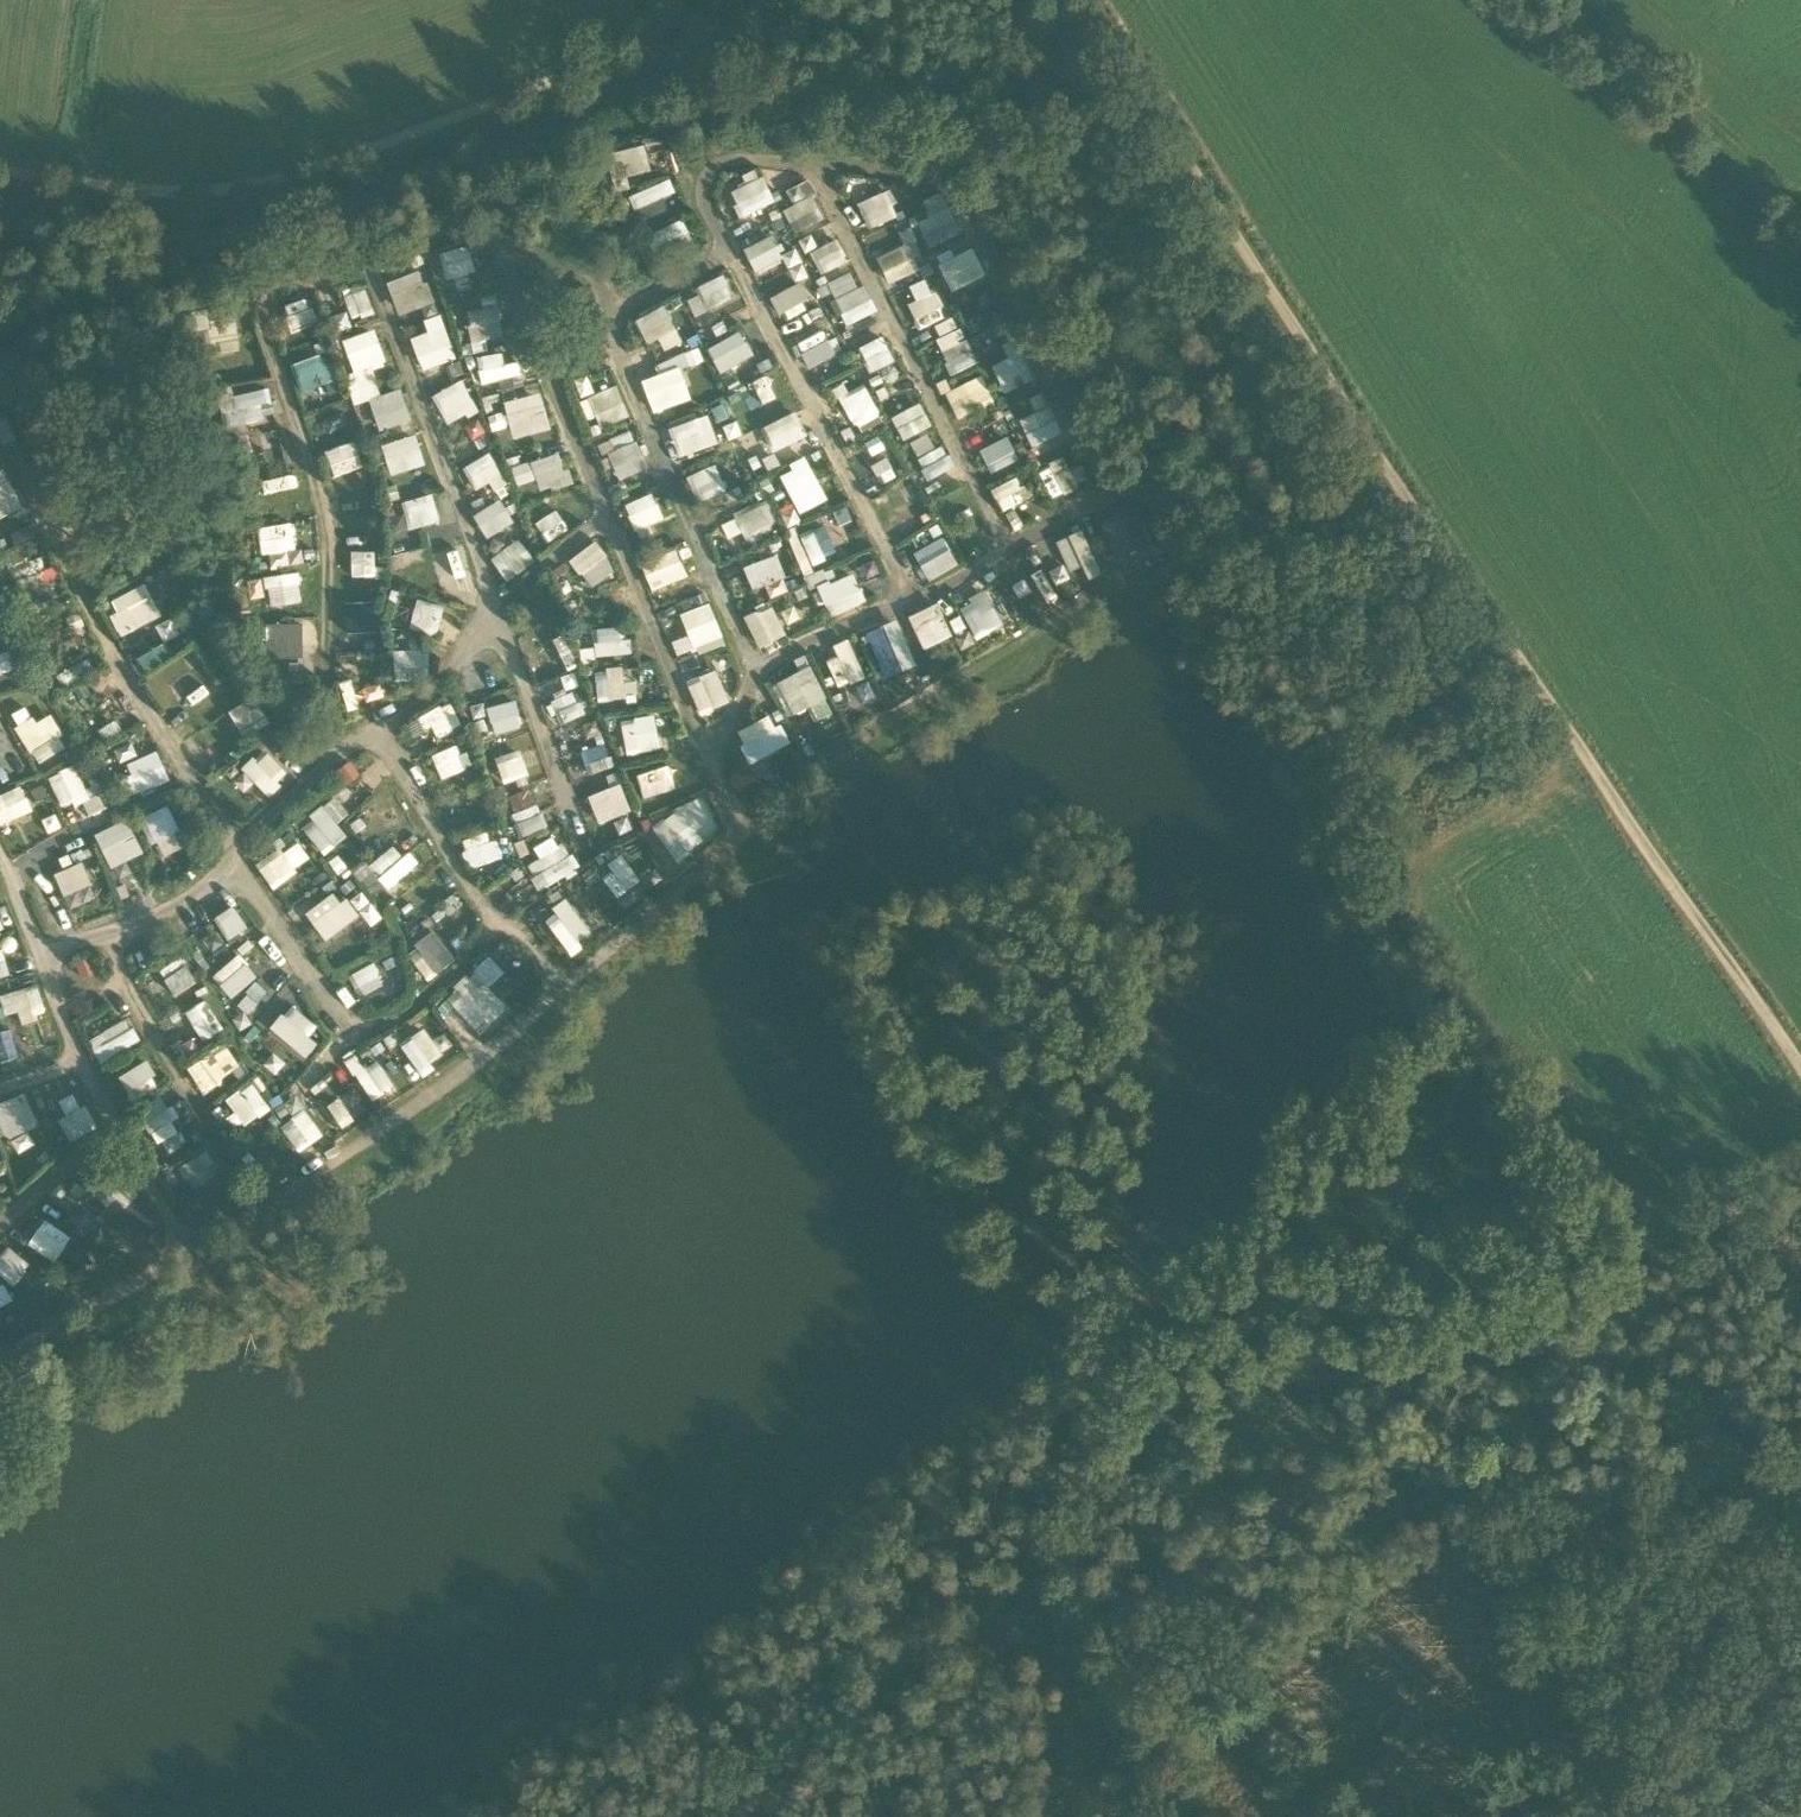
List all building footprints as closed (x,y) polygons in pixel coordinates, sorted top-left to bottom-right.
[(613,149),(616,176),(650,172),(646,145),(613,149)] [(741,175),(745,183),(729,192),(742,217),(774,199),(757,167),(741,175)] [(794,205),(783,210),(795,233),(827,217),(808,178),(786,189),(794,205)] [(858,202),(869,229),(899,216),(888,189),(858,202)] [(930,216),(917,223),(931,249),(962,232),(941,192),(922,201),(930,216)] [(642,218),(666,209),(661,198),(638,207),(642,218)] [(644,237),(654,256),(691,237),(681,217),(644,237)] [(741,242),(755,271),(784,258),(771,229),(741,242)] [(821,274),(848,260),(836,237),(809,251),(821,274)] [(455,277),(459,291),(478,285),(465,245),(438,254),(447,280),(455,277)] [(952,248),(936,255),(952,292),(987,276),(974,246),(955,254),(952,248)] [(783,252),(794,281),(807,275),(796,247),(783,252)] [(423,270),(388,280),(397,315),(432,305),(423,270)] [(850,271),(827,282),(847,324),(877,310),(864,284),(858,287),(850,271)] [(696,286),(700,295),(689,300),(695,315),(734,298),(723,273),(696,286)] [(800,281),(770,296),(780,316),(810,302),(800,281)] [(342,294),(355,321),(376,311),(363,284),(342,294)] [(909,302),(926,340),(950,330),(939,307),(944,305),(937,290),(909,302)] [(482,297),(484,310),(469,312),(471,328),(464,329),(468,353),(489,350),(487,339),(505,336),(498,295),(482,297)] [(635,319),(648,345),(660,339),(667,352),(684,343),(665,305),(635,319)] [(413,337),(421,370),(455,362),(443,315),(425,319),(428,333),(413,337)] [(208,319),(211,351),(240,349),(237,317),(208,319)] [(376,329),(342,338),(352,372),(344,374),(353,405),(369,400),(378,430),(412,420),(402,388),(381,394),(373,367),(386,364),(376,329)] [(739,329),(706,348),(721,373),(754,354),(739,329)] [(842,351),(836,337),(826,342),(821,331),(798,341),(808,366),(842,351)] [(935,344),(939,354),(942,353),(950,374),(976,365),(964,333),(935,344)] [(884,336),(859,346),(870,373),(895,363),(884,336)] [(700,349),(655,361),(659,374),(644,378),(652,411),(691,401),(683,367),(704,362),(700,349)] [(1028,349),(992,362),(1003,392),(1039,378),(1028,349)] [(477,356),(481,383),(507,379),(503,353),(477,356)] [(300,391),(333,383),(326,354),(293,362),(300,391)] [(583,398),(596,393),(590,374),(576,379),(583,398)] [(765,375),(751,383),(763,404),(777,397),(765,375)] [(954,416),(994,404),(985,376),(946,388),(954,416)] [(433,395),(448,425),(479,411),(464,380),(433,395)] [(834,388),(859,434),(884,421),(863,382),(849,390),(845,383),(834,388)] [(261,403),(273,400),(270,385),(223,395),(230,427),(265,420),(261,403)] [(602,427),(630,419),(620,386),(584,396),(590,419),(599,416),(602,427)] [(504,402),(515,440),(552,429),(541,391),(504,402)] [(922,403),(892,415),(902,440),(932,428),(922,403)] [(1050,405),(1019,420),(1032,446),(1063,431),(1050,405)] [(762,426),(773,451),(808,434),(797,410),(762,426)] [(669,428),(681,458),(720,443),(708,413),(669,428)] [(963,435),(969,450),(1016,433),(1010,417),(963,435)] [(605,440),(618,479),(647,469),(634,431),(605,440)] [(381,445),(392,476),(427,463),(415,433),(381,445)] [(917,454),(934,449),(930,434),(913,439),(917,454)] [(1008,436),(979,450),(990,473),(1019,460),(1008,436)] [(333,476),(363,469),(356,441),(327,448),(333,476)] [(941,444),(917,460),(930,480),(954,464),(941,444)] [(475,490),(491,482),(495,491),(508,484),(492,452),(463,466),(475,490)] [(513,467),(519,485),(538,479),(543,492),(570,483),(560,452),(513,467)] [(883,484),(898,475),(886,456),(871,465),(883,484)] [(1037,469),(1052,498),(1090,480),(1082,463),(1069,469),(1063,456),(1037,469)] [(807,462),(782,474),(799,511),(824,499),(807,462)] [(693,496),(722,488),(716,466),(687,474),(693,496)] [(14,491),(4,469),(0,471),(0,498),(14,491)] [(266,493),(298,485),(295,473),(263,481),(266,493)] [(640,534),(667,519),(651,491),(624,506),(640,534)] [(401,503),(410,531),(442,521),(433,493),(401,503)] [(487,538),(515,522),(501,498),(473,515),(487,538)] [(769,499),(718,522),(731,550),(782,527),(769,499)] [(886,515),(898,537),(922,523),(910,502),(886,515)] [(1101,519),(1116,556),(1151,543),(1136,506),(1101,519)] [(535,523),(548,543),(570,529),(557,509),(535,523)] [(258,529),(264,555),(297,546),(291,520),(258,529)] [(810,562),(836,555),(827,525),(801,532),(810,562)] [(1067,571),(1083,565),(1088,579),(1100,575),(1084,531),(1056,540),(1067,571)] [(797,533),(789,537),(804,570),(812,567),(797,533)] [(912,554),(929,581),(959,562),(942,535),(912,554)] [(520,538),(491,558),(507,582),(537,561),(520,538)] [(588,587),(616,572),(599,542),(571,557),(588,587)] [(459,577),(471,574),(463,544),(451,548),(459,577)] [(395,569),(426,561),(423,548),(391,556),(395,569)] [(353,576),(377,576),(376,550),(353,551),(353,576)] [(743,566),(751,587),(786,575),(778,553),(743,566)] [(643,568),(651,590),(687,577),(679,554),(643,568)] [(1039,568),(1029,575),(1048,603),(1058,595),(1039,568)] [(827,602),(831,614),(865,603),(856,572),(830,580),(828,571),(810,576),(819,605),(827,602)] [(248,578),(250,607),(279,606),(277,576),(248,578)] [(147,583),(108,599),(122,633),(162,617),(147,583)] [(987,591),(958,605),(975,639),(1003,625),(987,591)] [(377,630),(376,599),(345,600),(347,632),(377,630)] [(416,599),(410,627),(438,634),(445,605),(416,599)] [(908,614),(923,648),(952,636),(938,602),(908,614)] [(712,603),(682,611),(694,654),(723,645),(712,603)] [(743,618),(759,648),(786,633),(771,604),(743,618)] [(174,618),(157,623),(163,640),(179,635),(174,618)] [(896,618),(865,632),(886,678),(917,663),(896,618)] [(304,658),(305,622),(272,622),(272,657),(304,658)] [(631,640),(619,641),(618,626),(592,628),(593,647),(582,648),(582,657),(632,654),(631,640)] [(565,637),(545,641),(551,668),(571,664),(565,637)] [(848,637),(833,643),(838,656),(827,661),(839,688),(865,677),(848,637)] [(1,676),(20,670),(13,649),(0,653),(0,674),(1,676)] [(427,650),(394,650),(394,679),(427,680),(427,650)] [(164,678),(184,696),(198,681),(204,686),(215,674),(189,651),(164,678)] [(60,674),(65,685),(91,672),(86,661),(60,674)] [(816,721),(834,711),(807,662),(770,681),(789,717),(809,707),(816,721)] [(624,668),(597,669),(597,701),(637,700),(637,679),(624,680),(624,668)] [(715,668),(685,683),(701,716),(731,701),(715,668)] [(340,682),(349,708),(359,705),(350,678),(340,682)] [(183,697),(189,706),(207,693),(202,685),(183,697)] [(558,725),(582,715),(573,692),(549,701),(558,725)] [(253,695),(227,711),(244,736),(269,720),(253,695)] [(491,722),(520,714),(516,700),(487,708),(491,722)] [(453,702),(423,713),(432,738),(462,727),(453,702)] [(12,714),(35,763),(67,748),(51,714),(35,721),(27,706),(12,714)] [(652,711),(619,724),(632,757),(665,745),(652,711)] [(781,724),(774,727),(768,715),(735,731),(750,763),(790,744),(781,724)] [(118,759),(136,754),(132,741),(114,746),(118,759)] [(431,754),(441,779),(470,767),(460,742),(431,754)] [(581,751),(588,774),(614,766),(607,742),(581,751)] [(232,777),(244,790),(254,780),(267,794),(289,773),(264,747),(232,777)] [(526,763),(537,760),(534,747),(496,756),(502,783),(530,777),(526,763)] [(143,794),(172,781),(158,750),(129,762),(143,794)] [(351,760),(337,769),(346,784),(361,775),(351,760)] [(667,764),(637,776),(646,799),(676,787),(667,764)] [(75,765),(48,775),(62,809),(82,800),(93,827),(111,820),(97,785),(86,790),(75,765)] [(744,769),(728,777),(734,790),(750,782),(744,769)] [(134,774),(122,779),(130,798),(142,794),(134,774)] [(620,781),(587,797),(600,824),(633,809),(620,781)] [(0,794),(0,824),(33,811),(23,785),(0,794)] [(510,797),(516,811),(534,803),(528,789),(510,797)] [(702,840),(723,829),(704,794),(683,805),(702,840)] [(348,835),(337,823),(349,812),(334,795),(300,826),(326,854),(348,835)] [(383,796),(363,811),(378,832),(398,818),(383,796)] [(510,816),(521,837),(547,825),(537,803),(510,816)] [(152,844),(180,831),(169,806),(141,819),(152,844)] [(674,860),(703,843),(682,808),(653,825),(674,860)] [(110,868),(142,853),(127,819),(95,833),(110,868)] [(462,839),(470,862),(494,854),(486,831),(462,839)] [(535,846),(541,857),(527,865),(541,891),(577,872),(557,834),(535,846)] [(299,839),(258,863),(271,885),(312,861),(299,839)] [(377,874),(402,856),(394,845),(369,863),(377,874)] [(626,891),(641,881),(623,853),(608,863),(626,891)] [(83,861),(54,872),(62,894),(91,884),(83,861)] [(371,927),(383,919),(364,890),(352,898),(371,927)] [(360,914),(347,898),(340,903),(331,892),(305,913),(326,940),(360,914)] [(212,919),(230,942),(250,927),(232,904),(212,919)] [(568,953),(594,936),(573,905),(547,922),(568,953)] [(409,948),(426,977),(455,961),(437,931),(409,948)] [(9,972),(0,950),(0,976),(9,972)] [(212,976),(232,998),(258,975),(237,953),(212,976)] [(478,1036),(509,1008),(489,986),(505,972),(490,955),(443,996),(478,1036)] [(80,979),(98,975),(93,956),(75,961),(80,979)] [(158,970),(174,996),(196,981),(180,956),(158,970)] [(350,974),(362,997),(385,985),(373,962),(350,974)] [(250,1011),(267,991),(256,981),(239,1001),(250,1011)] [(22,1020),(47,1013),(38,984),(0,995),(0,1016),(19,1010),(22,1020)] [(205,998),(184,1012),(204,1041),(225,1028),(205,998)] [(308,1036),(317,1027),(292,1004),(270,1027),(305,1059),(318,1045),(308,1036)] [(102,1062),(140,1041),(127,1018),(89,1039),(102,1062)] [(2,1062),(21,1054),(10,1026),(0,1030),(0,1057),(2,1062)] [(444,1032),(434,1040),(424,1026),(399,1044),(411,1061),(405,1065),(417,1081),(433,1068),(430,1064),(454,1047),(444,1032)] [(227,1045),(188,1069),(203,1093),(242,1068),(227,1045)] [(275,1074),(286,1063),(275,1052),(264,1062),(275,1074)] [(373,1101),(395,1085),(377,1060),(366,1067),(356,1052),(344,1060),(373,1101)] [(119,1077),(134,1101),(161,1084),(145,1060),(119,1077)] [(227,1097),(246,1126),(272,1110),(254,1080),(227,1097)] [(0,1139),(38,1127),(27,1092),(0,1100),(0,1138),(0,1139)] [(66,1114),(59,1118),(71,1141),(99,1127),(88,1104),(81,1107),(73,1092),(58,1100),(66,1114)] [(294,1117),(281,1127),(299,1153),(324,1135),(297,1095),(285,1104),(294,1117)] [(341,1129),(354,1122),(342,1097),(329,1104),(341,1129)] [(181,1166),(196,1189),(220,1173),(206,1150),(181,1166)] [(106,1206),(119,1199),(123,1206),(139,1198),(127,1175),(98,1191),(106,1206)] [(85,1220),(97,1235),(111,1224),(99,1208),(85,1220)] [(56,1263),(67,1246),(39,1227),(27,1244),(56,1263)] [(0,1253),(0,1273),(11,1285),(31,1266),(9,1244),(0,1253)] [(14,1299),(4,1283),(0,1286),(0,1303),(2,1306),(14,1299)]
